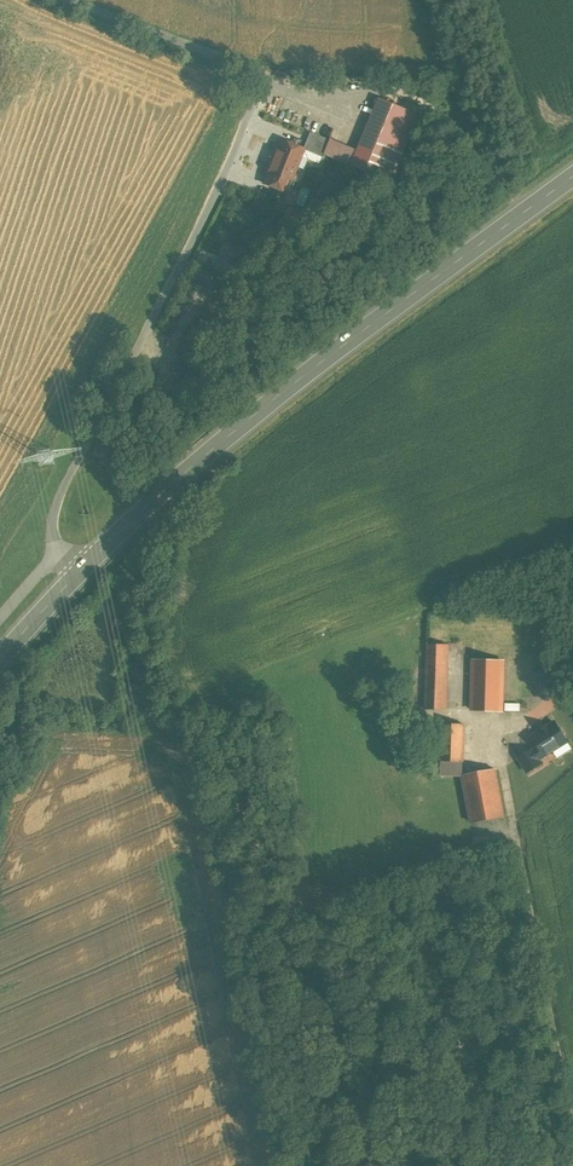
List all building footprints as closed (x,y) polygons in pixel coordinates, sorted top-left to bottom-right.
[(419,115),(380,98),(366,132),(394,144),(405,148),(419,115)] [(329,140),(310,132),(303,149),(303,150),(301,157),(319,165),(323,154),(329,140)] [(394,144),(366,132),(358,150),(352,166),(380,178),(394,144)] [(358,150),(329,138),(329,140),(323,154),(352,166),(358,150)] [(281,141),(269,169),(263,183),(279,190),(296,197),(298,193),(288,189),(292,180),(291,179),(301,157),(303,150),(303,149),(281,141)] [(394,144),(380,178),(389,181),(393,171),(395,172),(405,148),(394,144)] [(296,197),(279,190),(276,199),(293,206),(296,197)] [(448,645),(428,644),(426,709),(446,709),(448,645)] [(503,671),(473,671),(472,710),(502,711),(503,671)] [(567,742),(564,736),(565,734),(562,728),(558,727),(555,722),(547,727),(547,726),(539,730),(540,731),(532,736),(539,747),(533,751),(538,759),(567,742)] [(464,724),(442,724),(442,761),(463,762),(464,724)] [(533,751),(532,750),(519,758),(528,772),(541,764),(538,759),(533,751)] [(496,769),(463,775),(472,823),(504,817),(496,769)]
